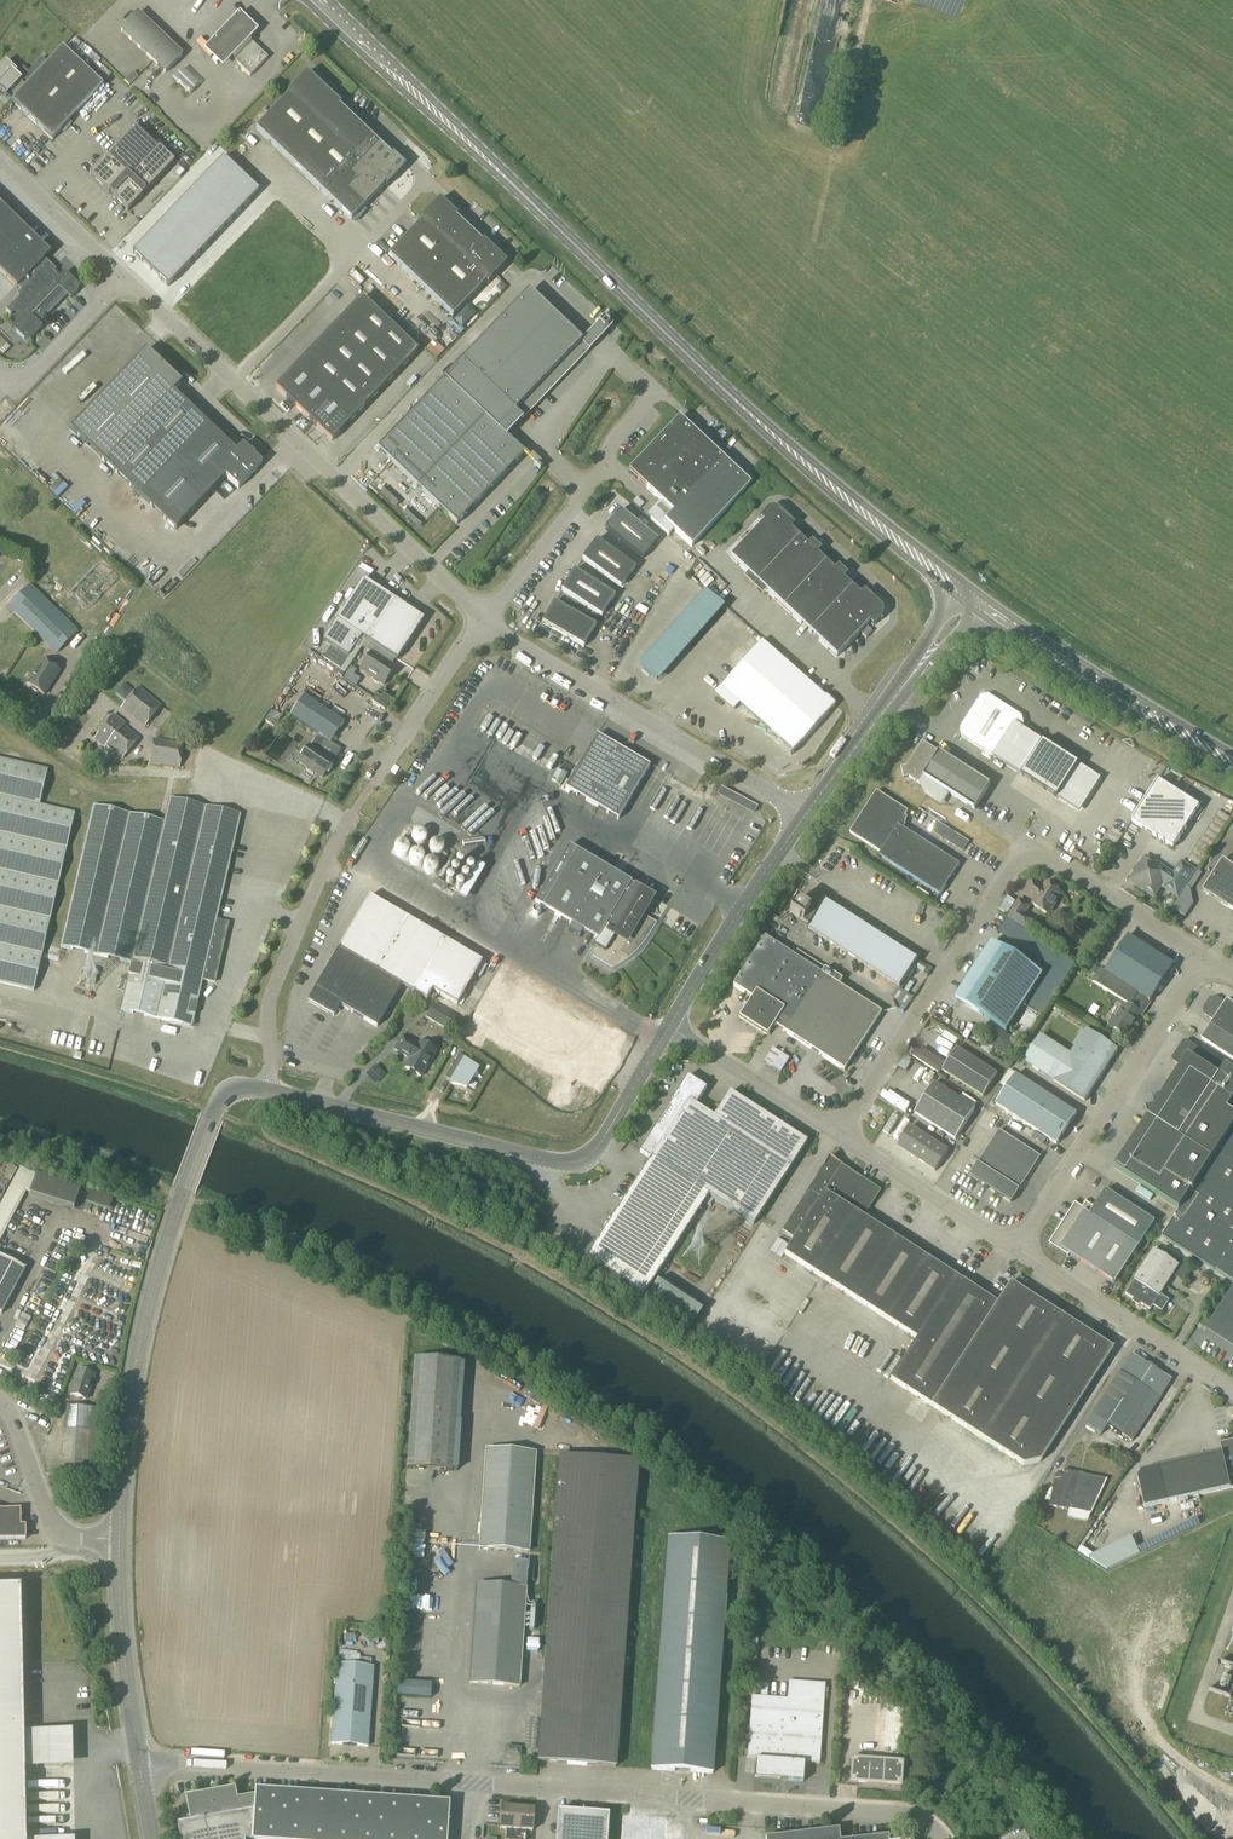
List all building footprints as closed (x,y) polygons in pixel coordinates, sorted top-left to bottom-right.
[(165,73),(182,56),(137,13),(121,31),(165,73)] [(256,34),(239,17),(206,52),(224,69),(256,34)] [(250,77),(267,58),(254,45),(236,64),(250,77)] [(102,87),(62,49),(47,64),(40,72),(25,88),(20,83),(21,81),(15,75),(17,73),(5,62),(0,68),(0,90),(1,91),(0,93),(5,98),(7,96),(12,101),(11,102),(52,140),(102,87)] [(42,59),(34,67),(40,72),(47,64),(42,59)] [(129,86),(138,77),(133,72),(124,82),(129,86)] [(272,112),(255,130),(351,221),(384,186),(386,187),(405,167),(397,159),(395,161),(391,157),(393,155),(393,154),(391,156),(339,107),(341,105),(340,104),(338,106),(328,97),(330,95),(329,95),(306,73),(287,93),(289,95),(272,112)] [(198,90),(181,74),(172,83),(189,99),(198,90)] [(212,105),(187,128),(192,133),(202,124),(204,125),(218,112),(212,105)] [(157,150),(135,130),(105,162),(103,160),(89,175),(109,194),(113,197),(112,198),(127,212),(142,197),(141,196),(144,193),(145,193),(174,163),(159,149),(157,150)] [(224,159),(132,261),(167,297),(259,195),(224,159)] [(388,256),(372,273),(403,304),(420,287),(452,318),(486,282),(487,284),(507,264),(494,251),(492,253),(482,244),(484,242),(484,241),(482,243),(456,218),(457,216),(457,215),(455,218),(451,214),(452,212),(439,200),(420,220),(422,221),(388,256)] [(51,254),(28,233),(27,234),(0,207),(0,273),(17,289),(18,288),(21,291),(17,296),(19,298),(6,311),(21,326),(16,332),(24,340),(27,337),(30,340),(42,328),(39,325),(67,296),(70,299),(78,291),(75,288),(78,286),(69,277),(63,283),(54,274),(56,271),(45,260),(51,254)] [(461,361),(514,412),(582,342),(572,333),(570,335),(529,295),(522,302),(520,300),(461,361)] [(332,442),(418,352),(363,298),(276,388),(332,442)] [(460,313),(453,320),(461,327),(468,320),(460,313)] [(175,530),(225,477),(238,489),(262,464),(243,446),(236,453),(173,393),(181,384),(146,350),(70,430),(175,530)] [(514,412),(461,361),(377,449),(457,525),(524,455),(500,431),(516,414),(514,412)] [(651,492),(702,439),(680,418),(629,471),(651,492)] [(12,450),(17,445),(4,433),(0,438),(0,439),(12,450)] [(673,513),(724,460),(702,439),(651,492),(661,501),(646,517),(659,528),(673,513)] [(692,548),(751,485),(724,460),(673,513),(659,528),(668,537),(674,530),(692,548)] [(808,546),(791,530),(795,526),(777,509),(769,509),(760,518),(764,522),(731,557),(837,658),(870,623),(874,626),(883,617),(883,609),(864,591),(861,595),(844,579),(848,576),(838,567),(834,570),(818,555),(821,551),(812,542),(808,546)] [(642,560),(658,541),(621,511),(605,529),(642,560)] [(621,588),(636,569),(597,540),(582,559),(621,588)] [(602,617),(615,597),(574,570),(561,591),(602,617)] [(361,637),(371,644),(366,651),(371,654),(360,670),(374,679),(372,681),(374,683),(376,685),(378,685),(379,683),(384,686),(395,669),(391,666),(395,659),(397,661),(424,620),(363,580),(336,621),(323,641),(348,658),(361,637)] [(644,600),(650,591),(643,586),(637,595),(644,600)] [(43,642),(56,629),(69,641),(78,633),(30,587),(22,595),(32,606),(20,619),(43,642)] [(657,680),(721,606),(704,591),(639,665),(657,680)] [(584,648),(596,627),(554,602),(542,623),(584,648)] [(835,707),(761,642),(721,688),(713,697),(732,713),(735,709),(740,705),(794,753),(835,707)] [(44,696),(59,672),(42,661),(27,685),(30,687),(32,691),(36,694),(40,693),(44,696)] [(350,683),(354,677),(356,672),(350,668),(343,679),(350,683)] [(144,728),(161,707),(137,688),(121,709),(144,728)] [(961,737),(984,752),(982,755),(990,760),(992,757),(1079,813),(1100,779),(1078,765),(1038,739),(1025,730),(1022,717),(988,695),(980,697),(960,729),(961,737)] [(330,743),(344,723),(304,696),(290,716),(318,735),(311,747),(310,746),(299,763),(307,768),(306,770),(313,775),(314,773),(323,779),(334,762),(319,752),(326,741),(330,743)] [(275,714),(268,724),(274,728),(281,717),(275,714)] [(123,760),(139,739),(124,727),(125,725),(113,715),(94,740),(105,749),(106,747),(123,760)] [(563,716),(532,770),(565,789),(618,820),(650,767),(597,736),(563,716)] [(180,769),(183,745),(153,740),(150,764),(180,769)] [(991,786),(940,753),(923,742),(918,749),(907,767),(901,769),(903,778),(908,777),(920,784),(924,777),(975,810),(991,786)] [(50,920),(75,814),(40,806),(48,771),(0,760),(0,984),(34,992),(50,920)] [(1173,849),(1200,808),(1159,781),(1132,822),(1173,849)] [(728,800),(733,792),(727,788),(722,796),(728,800)] [(940,896),(960,865),(904,829),(907,818),(905,817),(908,812),(877,792),(850,833),(881,853),(879,856),(940,896)] [(192,1028),(241,816),(170,799),(164,822),(94,806),(61,948),(131,965),(121,1012),(192,1028)] [(1199,868),(1230,819),(1219,812),(1187,860),(1199,868)] [(651,897),(655,899),(655,898),(635,886),(634,887),(631,885),(631,884),(576,852),(568,847),(534,904),(543,909),(597,941),(594,947),(605,954),(617,934),(626,939),(614,959),(614,960),(619,967),(629,960),(638,952),(645,943),(651,934),(656,925),(657,924),(644,917),(641,915),(651,897)] [(1137,886),(1154,898),(1163,884),(1166,886),(1164,889),(1177,898),(1195,871),(1181,863),(1173,876),(1170,874),(1170,873),(1146,857),(1133,876),(1135,877),(1137,886)] [(474,859),(460,891),(467,894),(481,862),(474,859)] [(1223,860),(1203,891),(1232,911),(1232,865),(1223,860)] [(436,880),(432,886),(444,893),(447,887),(436,880)] [(1043,888),(1032,881),(1024,893),(1035,900),(1032,905),(1049,915),(1062,894),(1046,884),(1043,888)] [(1185,918),(1193,905),(1190,891),(1187,889),(1173,910),(1185,918)] [(457,1005),(482,963),(369,897),(308,1002),(334,1017),(340,1006),(377,1028),(401,986),(426,1001),(432,991),(457,1005)] [(917,960),(885,940),(825,901),(816,914),(796,902),(789,912),(809,925),(806,930),(899,989),(917,960)] [(1015,907),(1008,918),(1018,925),(1026,914),(1015,907)] [(1150,1002),(1173,966),(1129,937),(1105,973),(1144,999),(1150,1002)] [(813,963),(810,968),(764,938),(733,986),(753,1000),(752,1002),(743,1015),(741,1018),(768,1035),(774,1026),(784,1033),(844,1071),(881,1014),(821,975),(820,975),(824,970),(813,963)] [(1006,1032),(1042,976),(1017,960),(992,943),(956,999),(981,1016),(1006,1032)] [(1100,970),(1096,976),(1076,964),(1065,981),(1075,988),(1080,980),(1090,986),(1092,983),(1125,1003),(1109,1027),(1126,1038),(1142,1014),(1137,1011),(1144,999),(1105,973),(1100,970)] [(1090,972),(1096,976),(1099,971),(1093,967),(1090,972)] [(484,1015),(478,1027),(573,1077),(602,1024),(513,977),(491,1019),(484,1015)] [(1227,1000),(1224,1004),(1216,999),(1211,1000),(1204,1010),(1206,1015),(1214,1020),(1211,1025),(1202,1039),(1232,1060),(1232,1004),(1227,1000)] [(448,1032),(456,1017),(433,1004),(425,1018),(448,1032)] [(1006,1057),(1015,1041),(993,1027),(983,1043),(1006,1057)] [(928,1038),(940,1043),(945,1032),(932,1028),(928,1038)] [(1118,1051),(1093,1035),(1088,1043),(1082,1039),(1071,1055),(1041,1035),(1024,1062),(1085,1102),(1118,1051)] [(418,1046),(403,1037),(395,1050),(410,1060),(405,1068),(421,1078),(436,1052),(420,1043),(418,1046)] [(1227,1111),(1232,1102),(1232,1071),(1226,1067),(1186,1042),(1184,1042),(1172,1059),(1173,1062),(1181,1068),(1161,1098),(1152,1101),(1155,1108),(1146,1111),(1148,1118),(1115,1169),(1178,1210),(1162,1235),(1232,1281),(1232,1114),(1227,1111)] [(764,1058),(781,1068),(789,1054),(772,1044),(764,1058)] [(983,1098),(998,1075),(957,1049),(942,1071),(983,1098)] [(942,1067),(916,1050),(911,1057),(938,1073),(942,1067)] [(466,1089),(477,1070),(464,1062),(466,1059),(459,1055),(452,1067),(459,1071),(451,1085),(466,1089)] [(1010,1067),(1015,1059),(1008,1055),(1003,1064),(1010,1067)] [(1016,1075),(1009,1070),(1000,1085),(1007,1089),(996,1105),(1057,1145),(1077,1114),(1016,1075)] [(673,1102),(656,1128),(648,1141),(640,1153),(650,1160),(586,1259),(644,1297),(703,1205),(708,1197),(713,1200),(753,1226),(807,1144),(729,1093),(713,1118),(695,1107),(706,1090),(687,1077),(672,1101),(673,1102)] [(955,1140),(975,1110),(935,1083),(915,1114),(955,1140)] [(909,1102),(888,1089),(884,1096),(905,1109),(909,1102)] [(935,1172),(948,1151),(911,1127),(897,1147),(935,1172)] [(1011,1203),(1041,1158),(999,1131),(970,1176),(1011,1203)] [(829,1158),(808,1191),(782,1232),(794,1240),(784,1255),(817,1276),(813,1282),(821,1287),(825,1281),(916,1339),(889,1380),(914,1396),(907,1407),(925,1419),(932,1408),(1023,1466),(1040,1462),(1113,1350),(1010,1284),(997,1304),(937,1266),(940,1260),(919,1246),(916,1252),(862,1217),(879,1192),(852,1175),(853,1174),(841,1166),(829,1158)] [(9,1182),(16,1169),(10,1166),(3,1179),(9,1182)] [(9,1183),(2,1179),(0,1183),(0,1184),(6,1188),(9,1183)] [(1155,1223),(1106,1190),(1095,1207),(1086,1201),(1080,1209),(1073,1204),(1055,1231),(1057,1232),(1049,1244),(1068,1257),(1070,1255),(1115,1284),(1155,1223)] [(1162,1312),(1169,1301),(1160,1295),(1179,1266),(1154,1250),(1126,1295),(1151,1311),(1153,1306),(1162,1312)] [(24,1270),(0,1257),(0,1313),(1,1314),(24,1270)] [(1184,1283),(1191,1273),(1181,1267),(1175,1277),(1184,1283)] [(690,1330),(704,1308),(660,1278),(645,1301),(690,1330)] [(1209,1327),(1232,1343),(1232,1290),(1209,1327)] [(32,1321),(34,1316),(24,1312),(22,1317),(32,1321)] [(19,1321),(17,1327),(27,1330),(29,1324),(19,1321)] [(1172,1381),(1157,1371),(1157,1370),(1147,1364),(1147,1365),(1132,1355),(1092,1417),(1086,1426),(1100,1436),(1107,1426),(1132,1442),(1172,1381)] [(452,1473),(460,1362),(415,1359),(407,1469),(452,1473)] [(86,1400),(94,1376),(79,1371),(70,1395),(86,1400)] [(102,1482),(103,1472),(99,1471),(103,1409),(66,1407),(62,1469),(92,1471),(91,1481),(102,1482)] [(1230,1441),(1230,1443),(1227,1444),(1224,1449),(1225,1452),(1142,1471),(1138,1477),(1145,1508),(1232,1488),(1232,1440),(1230,1441)] [(529,1553),(536,1454),(486,1451),(479,1549),(529,1553)] [(616,1768),(638,1463),(560,1457),(538,1762),(616,1768)] [(1107,1480),(1063,1470),(1062,1476),(1055,1475),(1048,1506),(1091,1515),(1107,1480)] [(0,1513),(0,1540),(26,1540),(26,1526),(21,1526),(21,1513),(1,1513),(0,1513)] [(1140,1554),(1137,1548),(1131,1537),(1088,1559),(1107,1570),(1140,1554)] [(713,1774),(729,1544),(668,1539),(652,1770),(713,1774)] [(519,1688),(528,1563),(512,1562),(511,1588),(476,1585),(470,1684),(519,1688)] [(21,1587),(0,1587),(0,1838),(27,1838),(21,1587)] [(755,1681),(757,1658),(749,1658),(748,1681),(755,1681)] [(1232,1690),(1232,1667),(1219,1662),(1209,1691),(1230,1698),(1232,1690)] [(337,1665),(332,1744),(368,1747),(372,1687),(373,1667),(368,1667),(359,1666),(339,1665),(337,1665)] [(432,1691),(432,1677),(398,1679),(399,1693),(432,1691)] [(825,1685),(789,1682),(787,1700),(767,1698),(767,1692),(768,1685),(752,1684),(752,1691),(761,1692),(760,1698),(752,1697),(747,1759),(757,1760),(756,1778),(789,1780),(789,1782),(804,1783),(805,1764),(820,1765),(825,1685)] [(520,1757),(521,1748),(512,1747),(511,1756),(520,1757)] [(901,1787),(903,1763),(852,1759),(850,1784),(901,1787)] [(449,1804),(255,1791),(255,1798),(236,1801),(234,1790),(186,1799),(191,1823),(179,1825),(181,1838),(447,1838),(449,1804)] [(518,1809),(502,1808),(501,1829),(507,1829),(506,1838),(516,1838),(518,1809)] [(533,1811),(518,1809),(516,1838),(525,1838),(526,1830),(532,1831),(533,1811)] [(608,1815),(558,1812),(556,1838),(607,1838),(608,1815)] [(838,1831),(769,1838),(839,1838),(838,1831)]
